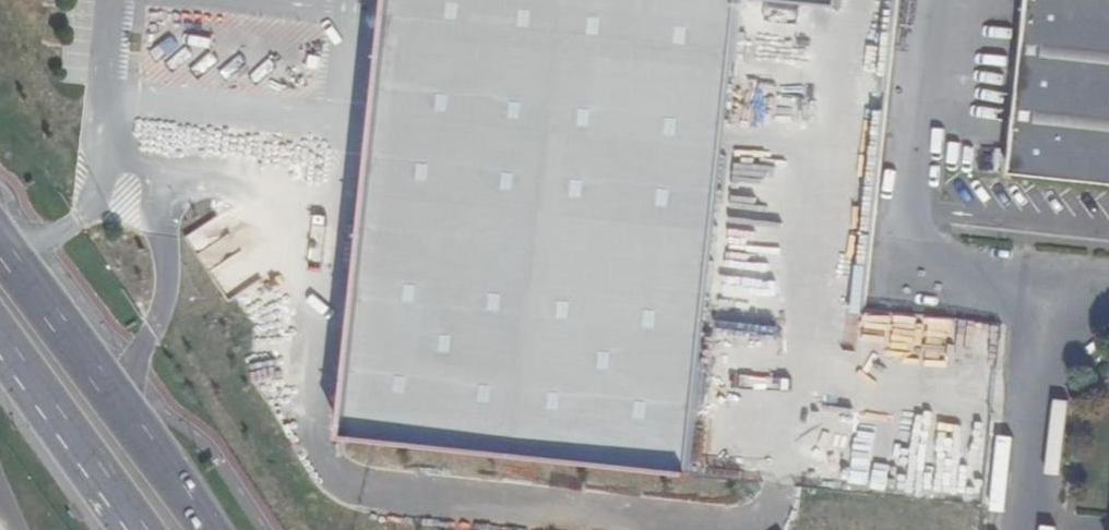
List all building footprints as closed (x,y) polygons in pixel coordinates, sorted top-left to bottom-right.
[(331,460),(705,499),(756,11),(846,21),(849,0),(380,0),(369,102),(331,460)] [(1023,106),(1014,175),(1108,185),(1108,0),(1033,0),(1023,106)] [(218,215),(187,237),(229,300),(261,278),(218,215)] [(941,319),(940,359),(987,360),(988,321),(941,319)]
